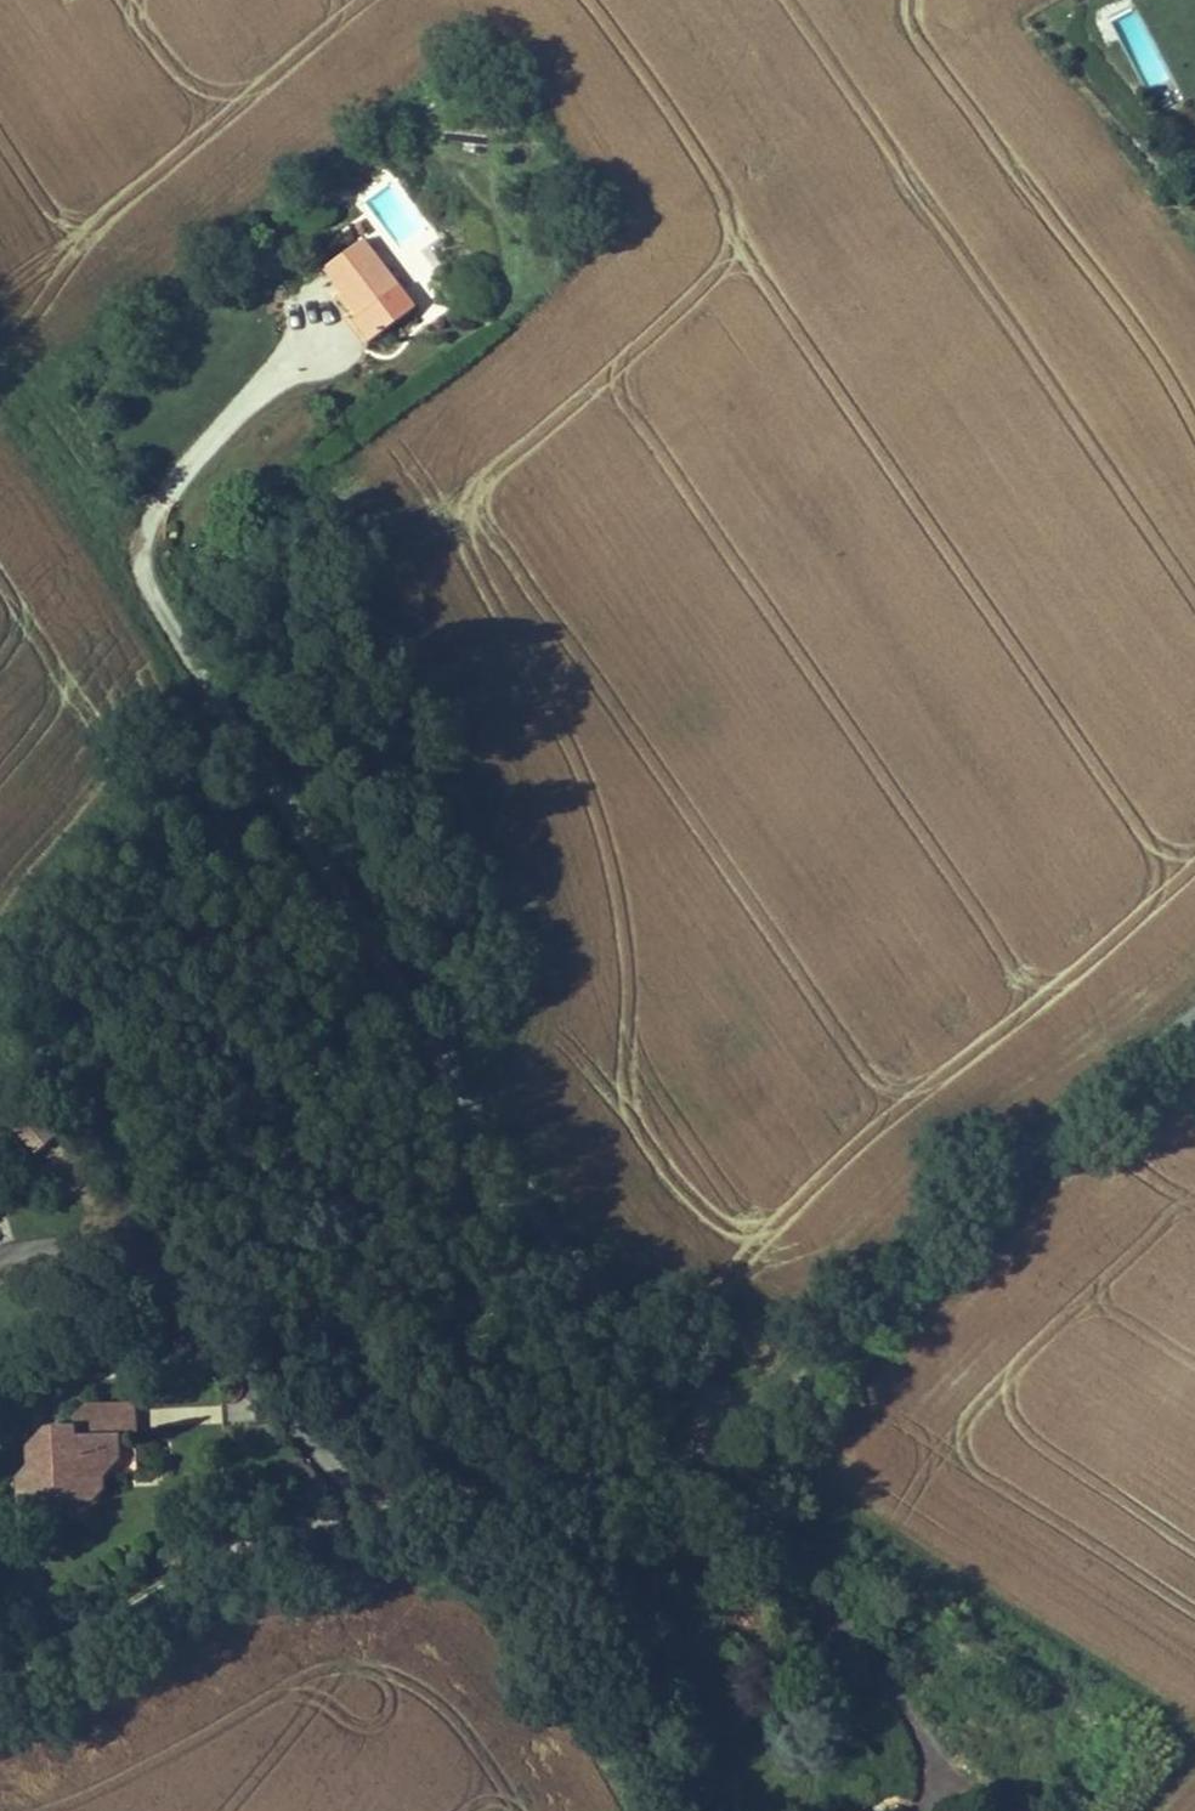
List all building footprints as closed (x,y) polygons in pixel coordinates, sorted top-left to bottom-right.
[(416,307),(365,239),(325,270),(360,316),(354,321),(370,342),(416,307)] [(25,1108),(12,1092),(0,1102),(13,1118),(25,1108)] [(53,1136),(29,1107),(10,1123),(35,1151),(53,1136)] [(40,1453),(28,1454),(29,1467),(11,1486),(18,1491),(19,1504),(38,1522),(44,1515),(57,1515),(56,1491),(66,1491),(78,1502),(92,1502),(103,1489),(102,1465),(113,1464),(120,1458),(119,1435),(137,1434),(135,1402),(86,1404),(74,1417),(74,1425),(75,1436),(51,1437),(39,1449),(40,1453)] [(39,1449),(51,1437),(75,1436),(74,1425),(48,1426),(27,1448),(28,1454),(40,1453),(39,1449)]
